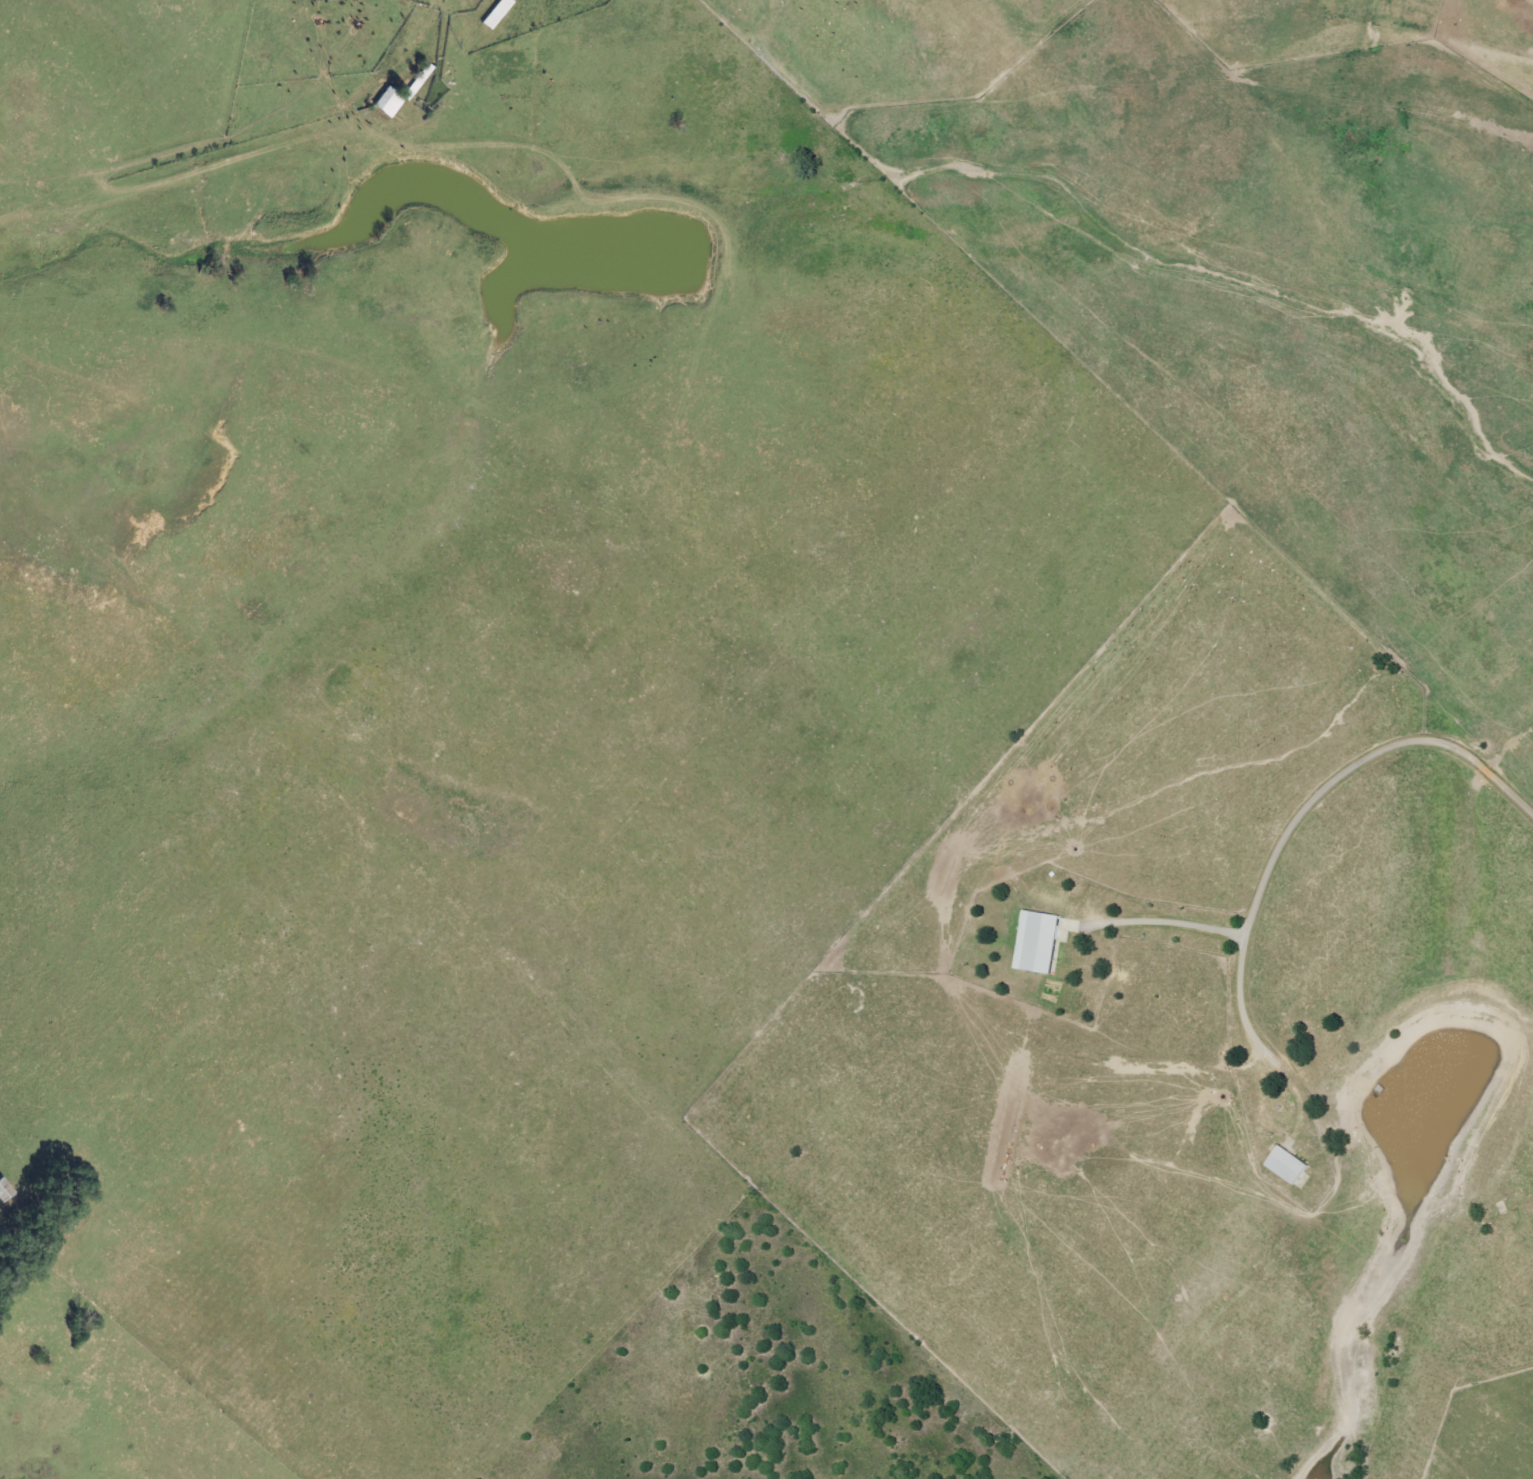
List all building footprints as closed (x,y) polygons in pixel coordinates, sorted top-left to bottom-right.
[(516,4),(511,0),(504,0),(483,23),(492,31),(516,4)] [(390,87),(375,107),(393,119),(408,99),(411,101),(435,69),(429,64),(404,98),(390,87)] [(1049,979),(1059,921),(1022,915),(1013,974),(1049,979)] [(1269,1166),(1299,1186),(1313,1166),(1283,1146),(1269,1166)] [(3,1204),(17,1195),(6,1177),(0,1181),(0,1199),(3,1204)]
